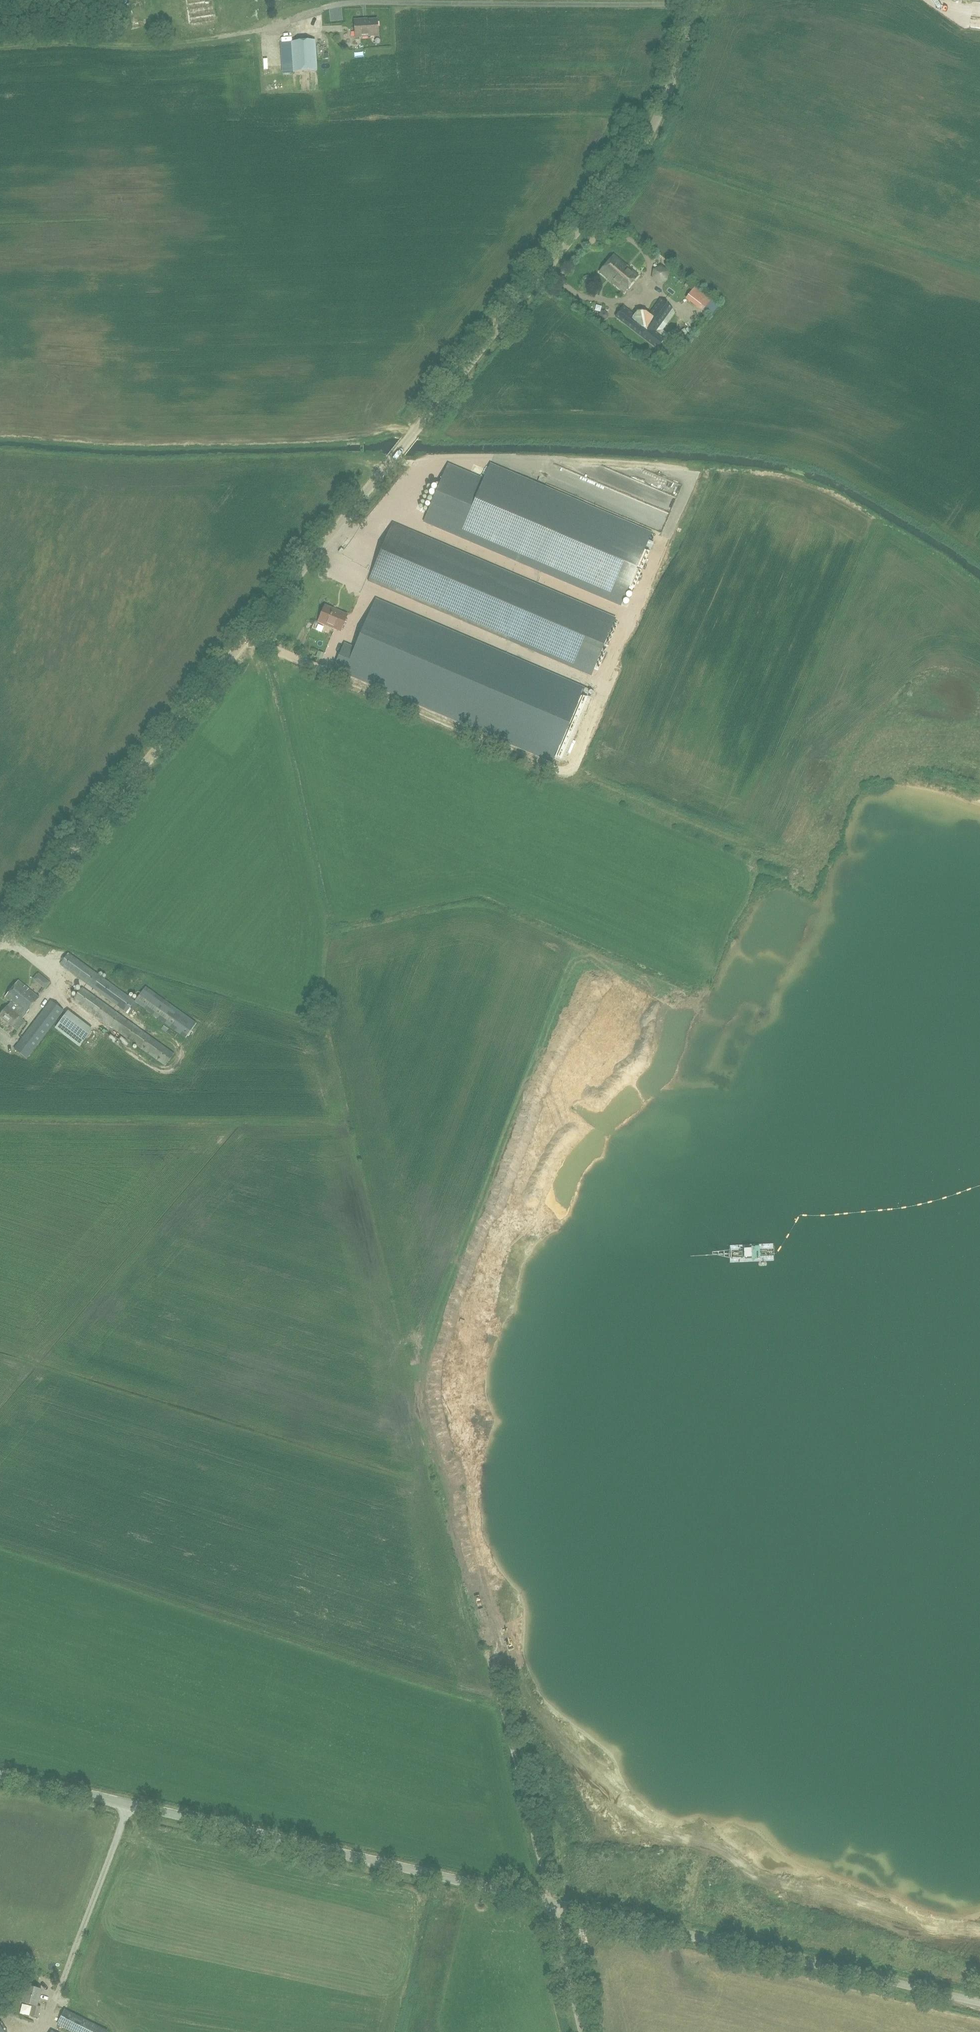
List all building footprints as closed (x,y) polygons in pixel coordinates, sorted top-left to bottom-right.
[(355,38),(378,36),(377,20),(363,21),(363,20),(354,20),(355,38)] [(314,40),(291,42),(293,71),(316,69),(314,40)] [(638,275),(626,265),(614,255),(599,271),(624,292),(638,275)] [(661,267),(654,270),(653,278),(660,283),(667,280),(668,272),(661,267)] [(711,299),(695,287),(686,298),(703,311),(711,299)] [(671,309),(660,300),(648,315),(646,313),(637,313),(635,315),(623,306),(615,317),(656,349),(664,338),(655,331),(671,309)] [(651,532),(490,464),(483,479),(448,464),(423,522),(620,605),(627,590),(632,592),(650,550),(644,548),(651,532)] [(428,474),(423,484),(430,487),(434,476),(428,474)] [(393,523),(381,550),(368,580),(509,641),(590,675),(593,668),(597,670),(605,650),(602,649),(603,645),(607,646),(617,622),(614,620),(615,618),(393,523)] [(584,687),(375,598),(354,647),(344,642),(333,669),(552,762),(584,687)] [(347,615),(325,605),(318,621),(340,630),(347,615)] [(134,1000),(68,953),(60,964),(126,1012),(134,1001),(134,1000)] [(38,972),(33,978),(45,988),(49,982),(38,972)] [(11,1001),(7,1006),(10,1009),(12,1007),(23,1016),(39,997),(18,980),(5,996),(11,1001)] [(145,985),(134,1000),(134,1001),(186,1037),(196,1022),(145,985)] [(73,1000),(156,1059),(165,1065),(173,1053),(82,988),(73,1000)] [(50,1000),(13,1050),(26,1060),(63,1009),(50,1000)] [(18,1016),(21,1019),(23,1016),(12,1007),(10,1009),(7,1006),(6,1006),(0,1013),(0,1017),(10,1026),(18,1016)] [(91,1030),(66,1012),(55,1027),(80,1045),(91,1030)] [(27,1986),(23,2002),(33,2004),(31,2015),(38,2017),(40,2007),(37,2006),(41,1989),(27,1986)] [(57,2024),(73,2031),(106,2031),(107,2031),(65,2009),(57,2024)]
